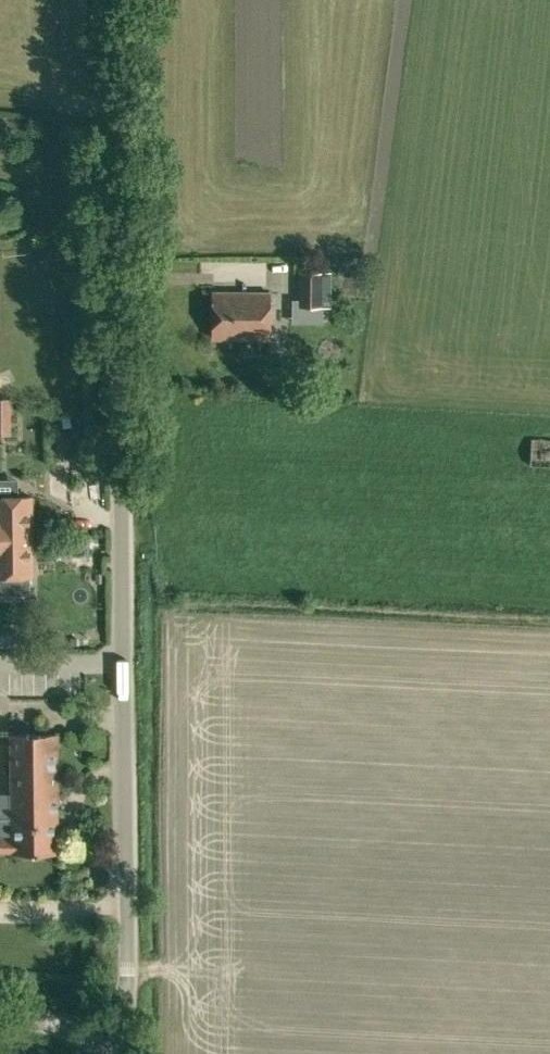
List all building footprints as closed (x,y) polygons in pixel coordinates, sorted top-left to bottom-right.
[(322,307),(330,306),(331,272),(323,272),(300,272),(299,306),(322,307)] [(213,338),(270,338),(270,292),(213,291),(213,338)] [(0,399),(0,415),(12,415),(12,399),(0,399)] [(549,462),(549,436),(538,436),(538,462),(549,462)] [(30,537),(29,497),(0,498),(0,537),(30,537)] [(0,537),(0,577),(31,576),(30,537),(0,537)] [(11,795),(58,794),(57,734),(9,735),(11,795)] [(11,854),(59,853),(58,794),(11,795),(11,817),(0,817),(0,852),(11,851),(11,854)]
